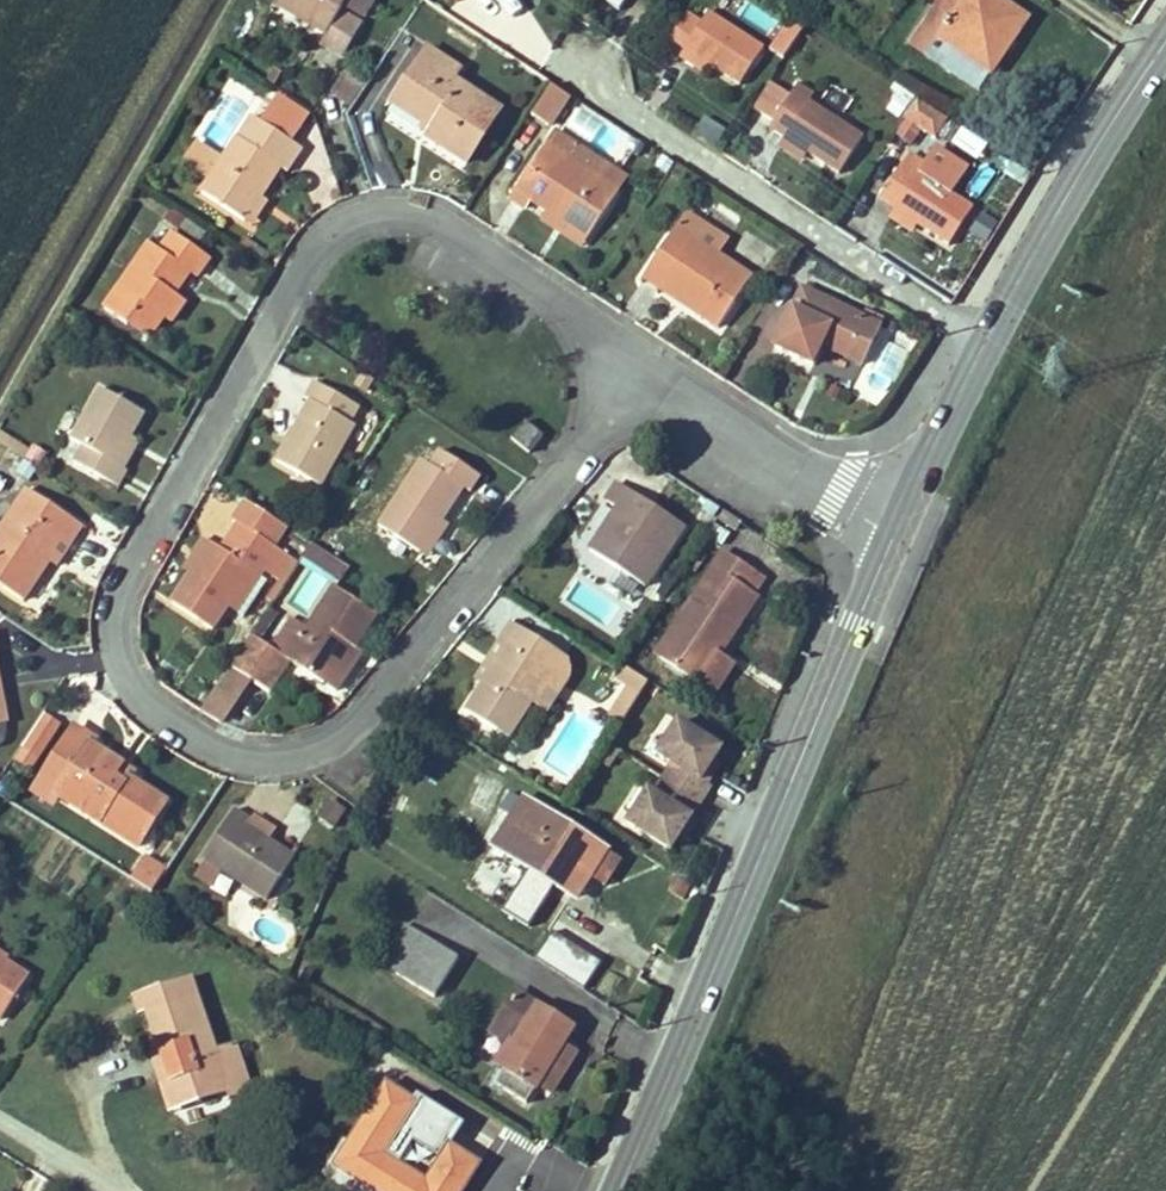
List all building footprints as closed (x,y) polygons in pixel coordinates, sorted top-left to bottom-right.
[(277,4),(328,34),(322,44),(343,56),(362,25),(341,13),(346,5),(366,17),(375,1),(374,0),(279,0),(277,4)] [(526,8),(519,0),(499,0),(515,18),(526,8)] [(999,0),(964,0),(957,11),(941,0),(911,46),(979,91),(1027,19),(999,0)] [(941,0),(957,11),(964,0),(941,0)] [(688,13),(670,40),(686,51),(707,64),(740,85),(764,48),(709,12),(703,22),(688,13)] [(791,47),(779,40),(772,51),(784,59),(791,47)] [(428,48),(392,103),(425,124),(426,125),(429,120),(436,125),(430,134),(428,137),(467,163),(501,111),(454,80),(461,70),(428,48)] [(686,51),(682,57),(703,71),(707,64),(686,51)] [(364,87),(347,76),(337,92),(353,103),(364,87)] [(798,84),(790,96),(772,84),(754,110),(773,123),(769,129),(786,139),(806,153),(839,175),(864,137),(810,102),(814,95),(798,84)] [(568,96),(551,85),(532,115),(549,126),(568,96)] [(911,102),(899,94),(887,111),(899,119),(911,102)] [(279,97),(262,122),(294,143),(310,118),(279,97)] [(948,120),(917,100),(904,119),(935,139),(948,120)] [(703,115),(693,133),(716,145),(726,127),(703,115)] [(212,180),(203,193),(246,221),(262,197),(281,167),(289,172),(304,150),(262,122),(254,117),(227,158),(212,180)] [(426,125),(425,124),(422,129),(430,134),(436,125),(429,120),(426,125)] [(556,132),(510,198),(527,209),(532,201),(548,212),(589,239),(619,192),(618,191),(626,178),(610,167),(601,181),(565,157),(574,143),(556,132)] [(806,153),(786,139),(782,146),(802,159),(806,153)] [(227,158),(203,142),(188,164),(212,180),(227,158)] [(574,143),(565,157),(601,181),(610,167),(574,143)] [(908,155),(879,201),(896,211),(916,225),(950,246),(974,208),(952,194),(966,172),(932,150),(923,164),(908,155)] [(978,163),(962,189),(979,198),(994,172),(978,163)] [(262,197),(246,221),(253,226),(269,202),(262,197)] [(187,219),(172,208),(164,220),(178,230),(187,219)] [(896,211),(892,218),(912,231),(916,225),(896,211)] [(584,246),(589,239),(548,212),(543,219),(584,246)] [(687,214),(677,229),(725,260),(735,245),(687,214)] [(187,219),(181,228),(199,241),(206,232),(187,219)] [(677,229),(644,278),(661,289),(664,284),(690,302),(687,307),(719,328),(752,279),(725,260),(677,229)] [(150,244),(105,310),(128,326),(133,318),(154,332),(164,318),(172,323),(186,302),(174,294),(189,272),(196,277),(209,258),(173,233),(160,251),(150,244)] [(265,262),(270,255),(247,239),(242,246),(265,262)] [(664,284),(661,289),(687,307),(690,302),(664,284)] [(804,289),(776,347),(814,365),(825,342),(831,345),(830,348),(864,364),(881,326),(863,317),(838,305),(824,298),(804,289)] [(826,293),(824,298),(838,305),(840,300),(826,293)] [(867,309),(863,317),(881,326),(885,318),(867,309)] [(133,318),(128,326),(149,340),(154,332),(133,318)] [(363,372),(356,384),(366,391),(374,379),(363,372)] [(359,407),(314,382),(305,398),(310,401),(277,461),(321,486),(355,426),(350,423),(359,407)] [(100,389),(72,440),(83,446),(75,462),(119,487),(128,471),(117,465),(131,438),(145,414),(100,389)] [(525,421),(512,439),(529,453),(543,436),(525,421)] [(24,459),(29,452),(0,433),(0,444),(24,459)] [(128,471),(143,445),(131,438),(117,465),(128,471)] [(33,446),(29,452),(24,459),(38,467),(46,454),(33,446)] [(422,459),(379,525),(420,552),(442,520),(464,487),(471,492),(481,477),(440,449),(430,464),(422,459)] [(685,527),(619,484),(607,501),(618,508),(623,511),(615,523),(610,520),(590,550),(646,587),(685,527)] [(24,601),(49,561),(64,538),(72,543),(83,526),(27,490),(0,533),(0,586),(24,601)] [(286,527),(246,500),(233,521),(238,524),(222,550),(212,543),(192,574),(172,603),(213,630),(232,600),(251,571),(261,577),(265,570),(280,580),(285,583),(299,563),(273,546),(286,527)] [(618,508),(610,520),(615,523),(623,511),(618,508)] [(741,522),(724,510),(719,518),(736,529),(741,522)] [(427,556),(448,524),(442,520),(420,552),(427,556)] [(729,534),(716,525),(708,536),(722,545),(729,534)] [(64,538),(49,561),(57,566),(72,543),(64,538)] [(212,543),(204,538),(184,569),(192,574),(212,543)] [(349,568),(311,543),(303,556),(341,581),(349,568)] [(754,571),(725,552),(659,657),(698,682),(718,652),(714,649),(717,645),(721,647),(756,594),(744,587),(754,571)] [(251,571),(232,600),(241,606),(261,577),(251,571)] [(766,579),(754,571),(744,587),(756,594),(766,579)] [(267,599),(272,602),(285,583),(280,580),(267,599)] [(252,634),(230,666),(248,678),(270,692),(290,661),(324,683),(346,651),(342,648),(346,642),(355,648),(355,647),(377,614),(336,587),(309,629),(291,617),(271,647),(261,640),(252,634)] [(278,614),(269,608),(252,634),(261,640),(278,614)] [(566,658),(512,623),(501,639),(509,644),(484,683),(466,711),(509,738),(532,703),(552,672),(567,682),(571,670),(566,658)] [(509,644),(501,639),(476,678),(484,683),(509,644)] [(334,690),(360,650),(355,647),(355,648),(346,642),(342,648),(346,651),(324,683),(334,690)] [(735,663),(718,652),(698,682),(715,694),(735,663)] [(649,680),(623,664),(614,677),(628,685),(641,694),(649,680)] [(248,678),(230,666),(201,711),(219,722),(248,678)] [(567,682),(552,672),(532,703),(548,711),(567,682)] [(641,694),(628,685),(609,716),(622,724),(641,694)] [(35,770),(62,720),(41,709),(14,759),(35,770)] [(672,763),(662,777),(701,802),(711,786),(707,784),(701,780),(713,760),(721,748),(678,720),(657,753),(672,763)] [(74,727),(45,774),(64,786),(58,795),(139,847),(167,803),(131,780),(127,778),(124,783),(114,776),(122,764),(91,745),(94,740),(74,727)] [(616,748),(609,743),(598,761),(605,765),(616,748)] [(719,764),(713,760),(701,780),(707,784),(719,764)] [(135,773),(122,764),(114,776),(124,783),(127,778),(131,780),(135,773)] [(45,774),(34,791),(53,803),(58,795),(64,786),(45,774)] [(701,802),(662,777),(653,792),(648,789),(627,822),(670,850),(677,838),(691,817),(701,802)] [(511,817),(522,800),(510,792),(499,810),(511,817)] [(511,817),(493,846),(529,869),(555,886),(574,898),(579,890),(582,891),(590,877),(607,852),(524,797),(522,800),(511,817)] [(345,811),(330,801),(320,816),(335,826),(345,811)] [(250,820),(235,810),(203,859),(206,861),(222,872),(266,900),(294,857),(268,840),(246,826),(250,820)] [(274,830),(253,816),(250,820),(246,826),(268,840),(274,830)] [(697,820),(691,817),(677,838),(683,842),(697,820)] [(620,860),(607,852),(590,877),(604,886),(620,860)] [(164,874),(144,861),(132,879),(152,893),(164,874)] [(222,872),(206,861),(195,877),(212,888),(222,872)] [(528,929),(555,886),(529,869),(502,912),(528,929)] [(465,893),(455,907),(469,917),(479,903),(465,893)] [(381,963),(396,973),(420,934),(405,925),(381,963)] [(553,931),(535,959),(584,990),(602,963),(553,931)] [(459,959),(420,934),(396,973),(434,997),(459,959)] [(1,1020),(29,977),(6,963),(8,959),(0,954),(0,1019),(1,1020)] [(190,977),(133,996),(139,1014),(147,1012),(161,1051),(178,1101),(225,1085),(228,1093),(230,1100),(251,1093),(234,1043),(214,1050),(190,977)] [(572,1029),(516,994),(498,1023),(517,1035),(511,1044),(498,1064),(506,1068),(496,1084),(526,1104),(538,1085),(562,1045),(572,1029)] [(517,1035),(498,1023),(492,1033),(511,1044),(517,1035)] [(576,1054),(562,1045),(538,1085),(552,1093),(576,1054)] [(178,1101),(161,1051),(153,1053),(173,1112),(228,1093),(225,1085),(178,1101)] [(374,1190),(463,1190),(471,1179),(469,1178),(479,1163),(451,1145),(426,1181),(384,1154),(416,1101),(387,1083),(347,1145),(359,1152),(346,1173),(374,1190)] [(359,1152),(347,1145),(334,1166),(346,1173),(359,1152)]
